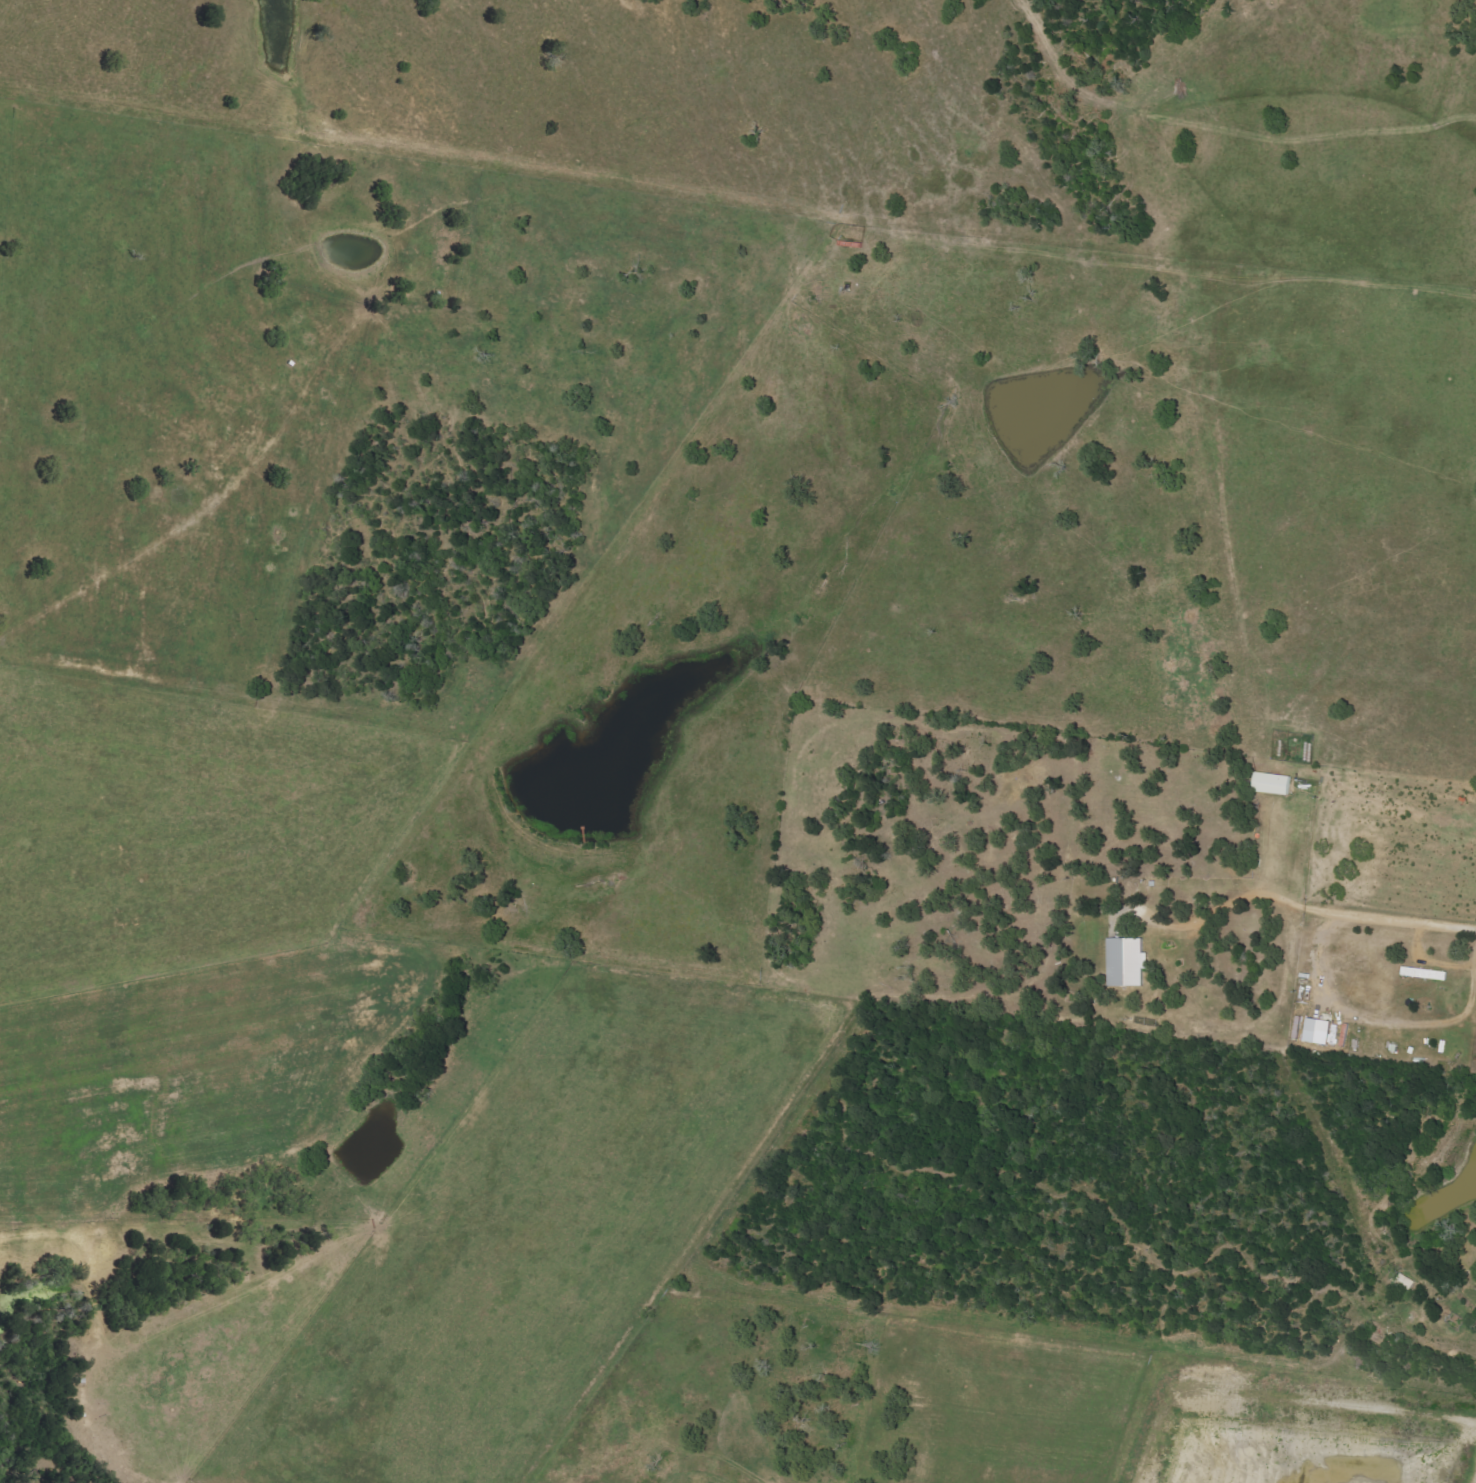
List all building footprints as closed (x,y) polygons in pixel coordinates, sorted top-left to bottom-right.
[(1289,795),(1290,775),(1252,774),(1251,793),(1289,795)] [(1141,986),(1141,968),(1147,968),(1147,953),(1143,953),(1142,939),(1106,939),(1107,987),(1141,986)] [(1447,973),(1401,966),(1399,975),(1446,982),(1447,973)] [(1302,1042),(1327,1045),(1329,1021),(1305,1019),(1302,1042)] [(1327,1044),(1334,1045),(1338,1026),(1331,1024),(1327,1044)] [(1394,1284),(1411,1292),(1416,1281),(1399,1274),(1394,1284)]
